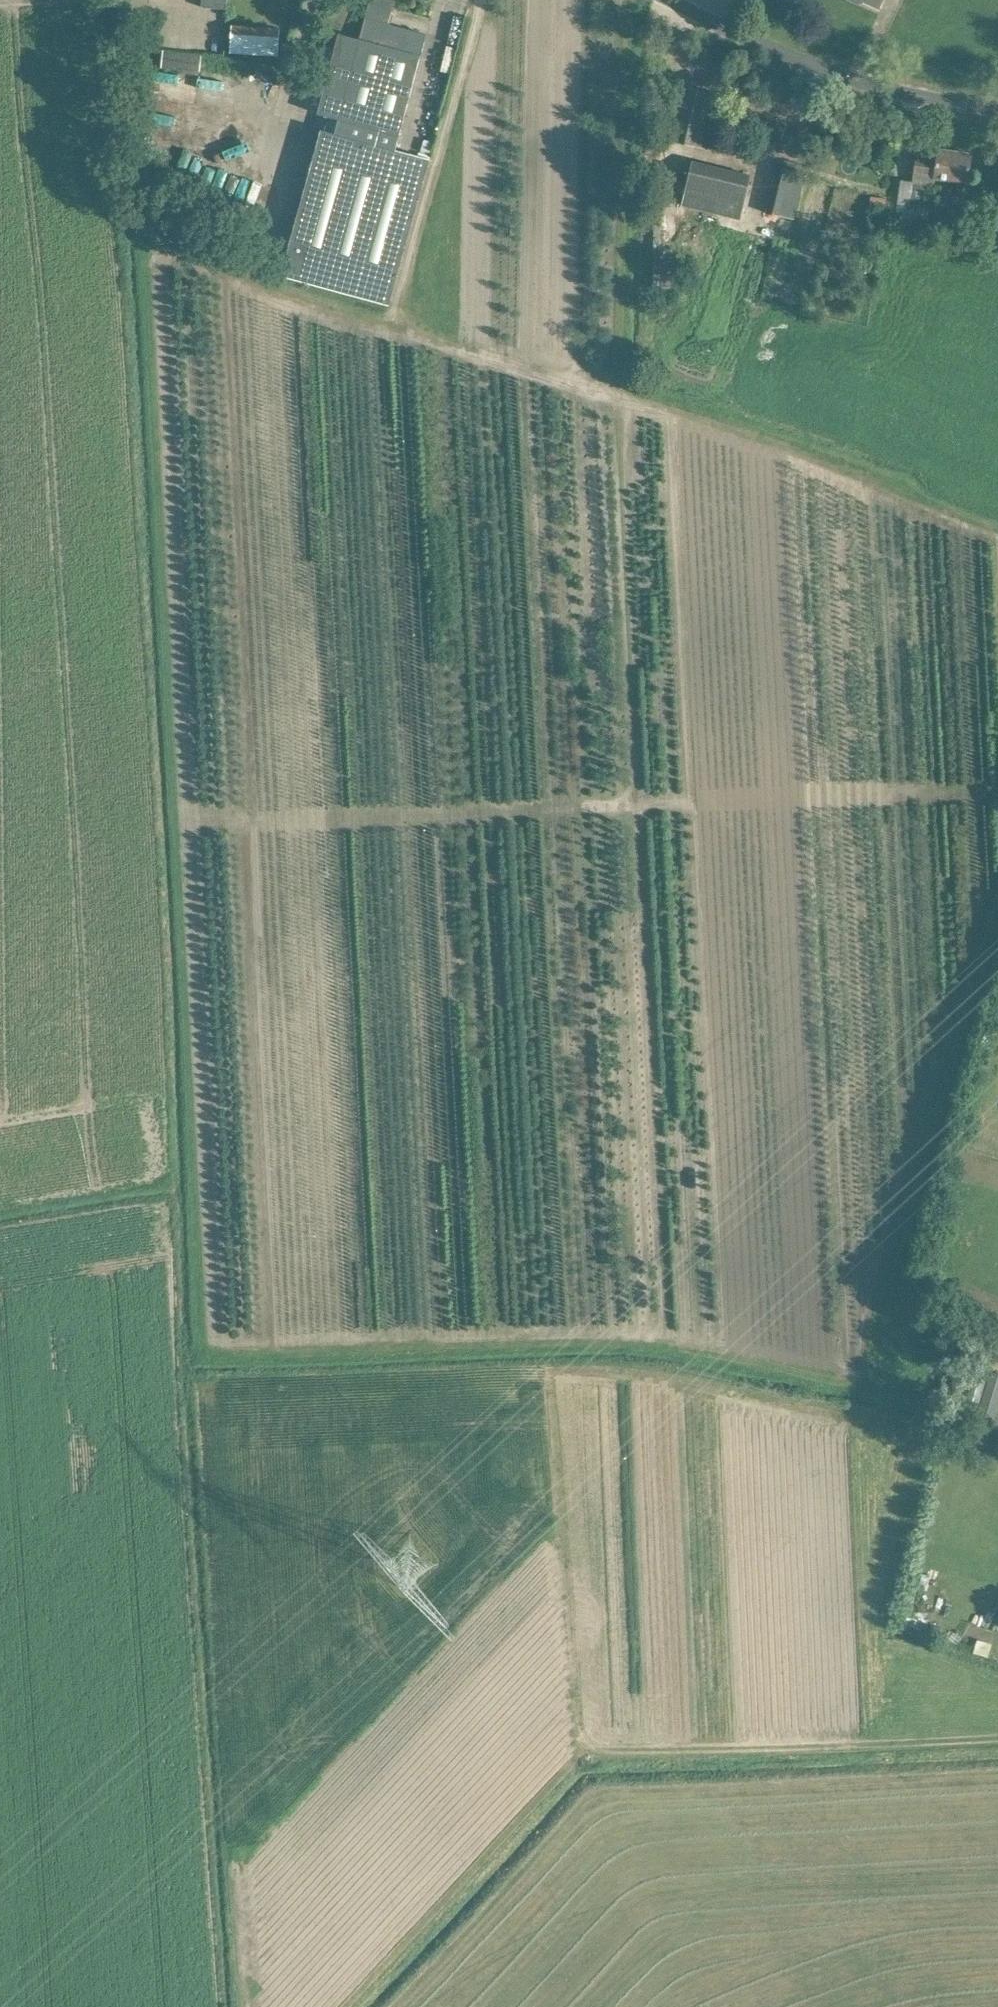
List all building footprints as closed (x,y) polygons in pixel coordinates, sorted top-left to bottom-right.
[(202,7),(227,9),(228,0),(202,0),(202,7)] [(426,34),(388,24),(394,1),(391,0),(370,0),(360,39),(339,33),(334,52),(317,112),(342,119),(338,132),(324,129),(283,270),(388,300),(424,178),(429,158),(392,148),(396,134),(399,135),(426,34)] [(232,25),(230,51),(278,54),(280,28),(232,25)] [(199,72),(201,54),(163,50),(161,68),(199,72)] [(190,118),(193,106),(166,101),(163,112),(190,118)] [(196,118),(221,123),(224,112),(198,107),(196,118)] [(967,182),(968,174),(971,154),(938,149),(937,159),(916,156),(912,181),(901,180),(896,217),(928,221),(934,177),(967,182)] [(751,175),(692,161),(681,205),(740,219),(751,175)] [(764,225),(792,230),(801,183),(773,177),(764,225)] [(866,209),(866,220),(883,220),(883,209),(866,209)] [(973,1649),(970,1662),(984,1666),(988,1653),(973,1649)]
